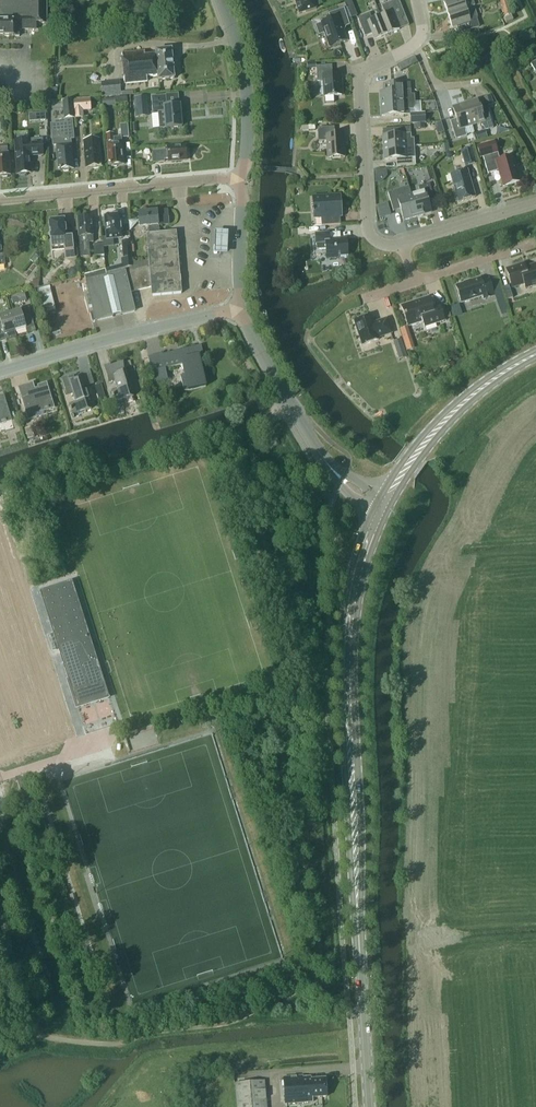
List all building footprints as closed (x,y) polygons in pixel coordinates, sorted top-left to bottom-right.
[(20,30),(36,30),(36,24),(47,24),(47,0),(3,0),(4,10),(0,10),(0,37),(14,37),(14,36),(20,36),(20,30)] [(299,14),(316,9),(313,0),(295,0),(299,14)] [(380,16),(387,34),(400,29),(396,20),(405,16),(399,0),(396,0),(382,6),(385,14),(380,16)] [(475,6),(475,5),(474,0),(449,0),(444,2),(448,15),(475,6)] [(478,16),(475,6),(448,15),(452,27),(457,26),(459,33),(480,26),(477,19),(478,16)] [(326,33),(330,47),(348,41),(343,25),(350,23),(345,8),(329,14),(332,20),(316,25),(319,35),(326,33)] [(365,36),(373,33),(375,39),(387,34),(380,16),(372,19),(370,13),(358,18),(365,36)] [(506,23),(513,20),(511,15),(504,18),(506,23)] [(158,80),(174,79),(172,49),(155,51),(156,55),(145,56),(145,51),(122,53),(125,83),(148,81),(147,77),(158,76),(158,80)] [(325,96),(342,95),(341,74),(333,74),(332,65),(317,66),(318,81),(324,81),(325,96)] [(123,80),(105,81),(105,95),(124,94),(123,80)] [(380,92),(381,104),(403,102),(415,102),(414,95),(411,95),(411,82),(383,84),(383,92),(380,92)] [(130,101),(129,94),(113,96),(114,103),(130,101)] [(151,115),(150,95),(137,96),(138,115),(151,115)] [(164,112),(165,117),(160,117),(158,119),(159,126),(161,127),(166,127),(166,128),(182,127),(180,105),(168,106),(167,95),(151,96),(153,113),(164,112)] [(494,104),(491,95),(483,98),(486,107),(494,104)] [(91,99),(74,100),(73,100),(75,119),(84,118),(83,111),(91,110),(91,99)] [(73,100),(63,101),(64,119),(75,118),(73,100)] [(478,100),(466,104),(472,125),(480,123),(482,131),(493,128),(488,109),(482,111),(478,100)] [(403,102),(381,104),(382,116),(410,114),(410,110),(413,109),(415,106),(415,102),(403,102)] [(456,119),(450,121),(456,139),(467,136),(464,127),(472,125),(466,104),(453,108),(456,119)] [(425,112),(410,113),(411,123),(426,123),(425,112)] [(128,124),(120,124),(121,138),(129,137),(128,124)] [(318,128),(318,130),(319,141),(326,141),(328,158),(345,157),(344,141),(345,141),(344,134),(335,135),(334,127),(318,128)] [(383,135),(384,147),(415,145),(414,139),(412,139),(411,127),(394,128),(395,135),(383,135)] [(122,143),(121,138),(114,138),(114,133),(106,134),(107,144),(109,166),(111,166),(112,167),(117,167),(117,165),(124,165),(122,143)] [(32,173),(30,157),(44,156),(43,138),(14,141),(17,175),(20,174),(21,176),(25,175),(26,174),(32,173)] [(100,167),(102,167),(100,148),(99,148),(99,140),(84,142),(85,149),(86,169),(100,168),(100,167)] [(500,160),(498,152),(494,140),(477,146),(480,157),(483,156),(488,173),(499,170),(503,186),(521,181),(516,166),(519,165),(516,155),(500,160)] [(69,170),(74,170),(72,144),(56,145),(58,171),(60,171),(63,171),(64,172),(69,171),(69,170)] [(169,162),(187,160),(186,150),(183,151),(183,145),(166,147),(166,150),(165,150),(165,147),(159,147),(160,151),(153,152),(154,163),(165,162),(164,159),(169,159),(169,162)] [(385,160),(396,159),(397,166),(416,165),(415,145),(384,147),(385,160)] [(466,167),(476,164),(472,148),(461,151),(466,167)] [(10,175),(9,153),(0,154),(0,176),(2,176),(3,177),(7,177),(8,176),(10,175)] [(439,156),(436,153),(431,158),(434,161),(439,156)] [(423,169),(426,179),(433,177),(430,167),(423,169)] [(458,202),(475,197),(467,170),(451,175),(458,202)] [(420,192),(411,195),(417,216),(431,212),(428,201),(434,199),(430,183),(418,186),(420,192)] [(417,216),(411,195),(404,197),(401,188),(388,192),(393,211),(401,209),(404,220),(417,216)] [(340,216),(341,216),(340,195),(313,197),(314,218),(321,218),(321,226),(341,224),(340,216)] [(146,233),(147,243),(177,240),(177,231),(160,233),(159,226),(169,225),(168,210),(139,213),(140,227),(149,227),(149,233),(146,233)] [(107,239),(122,237),(120,215),(105,216),(107,239)] [(91,217),(85,217),(84,216),(81,216),(79,218),(77,218),(79,237),(81,257),(90,256),(89,243),(93,242),(91,217)] [(66,251),(74,250),(73,236),(66,237),(64,219),(49,221),(51,239),(52,248),(65,247),(66,251)] [(230,232),(217,231),(216,254),(229,254),(230,232)] [(338,254),(348,253),(347,238),(329,239),(329,233),(315,234),(316,250),(326,249),(327,259),(338,258),(338,254)] [(182,293),(177,240),(147,243),(148,261),(133,262),(131,241),(122,242),(124,266),(125,271),(106,275),(105,269),(85,274),(95,321),(114,316),(113,315),(121,313),(121,314),(135,311),(133,301),(132,298),(131,292),(151,287),(152,296),(182,293)] [(103,243),(93,244),(94,256),(104,255),(103,243)] [(512,287),(524,284),(526,289),(535,285),(535,264),(525,268),(524,263),(506,269),(512,287)] [(74,277),(78,272),(77,269),(74,267),(71,267),(68,272),(68,275),(71,277),(74,277)] [(483,296),(484,299),(494,295),(489,278),(481,281),(480,278),(456,286),(461,303),(483,296)] [(50,286),(37,289),(43,313),(56,310),(50,286)] [(425,327),(445,321),(440,306),(433,308),(429,297),(401,306),(408,327),(423,322),(425,327)] [(29,307),(10,313),(15,331),(26,328),(27,333),(36,330),(29,307)] [(10,313),(0,316),(0,341),(6,339),(5,334),(15,331),(10,313)] [(378,338),(392,333),(387,318),(373,323),(371,316),(354,321),(362,345),(378,340),(378,338)] [(401,338),(393,341),(399,359),(407,357),(401,338)] [(414,348),(411,338),(403,340),(407,350),(414,348)] [(201,363),(206,362),(202,345),(186,349),(187,350),(163,356),(162,353),(148,357),(154,383),(168,380),(166,368),(182,364),(184,375),(180,376),(184,391),(188,391),(207,386),(201,363)] [(115,402),(133,396),(123,363),(111,366),(111,364),(104,366),(108,381),(115,379),(118,390),(112,391),(115,402)] [(81,375),(75,377),(69,379),(68,377),(61,379),(66,394),(73,392),(76,402),(69,404),(72,415),(92,409),(85,387),(94,384),(90,370),(80,373),(81,375)] [(36,414),(55,408),(47,382),(37,385),(38,388),(35,389),(33,382),(18,387),(28,420),(37,418),(36,414)] [(12,420),(4,395),(0,396),(0,424),(12,420)] [(266,433),(274,429),(270,423),(262,427),(266,433)] [(35,437),(31,427),(24,429),(27,439),(35,437)] [(40,591),(77,707),(109,697),(72,581),(40,591)] [(30,784),(26,774),(16,777),(19,788),(30,784)] [(284,1077),(285,1103),(313,1101),(313,1097),(327,1096),(326,1078),(312,1079),(312,1077),(304,1077),(304,1076),(284,1077)] [(265,1080),(235,1083),(237,1106),(267,1106),(265,1080)]
